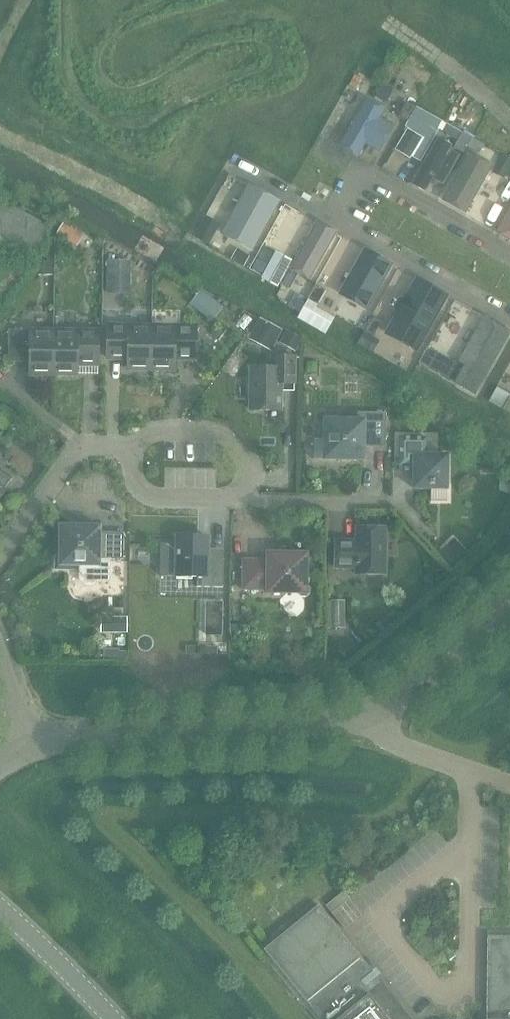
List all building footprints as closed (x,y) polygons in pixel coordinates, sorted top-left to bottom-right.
[(354,76),(349,85),(356,89),(361,79),(354,76)] [(381,84),(374,96),(385,102),(392,90),(381,84)] [(379,119),(383,111),(364,101),(337,149),(356,160),(363,147),(377,155),(393,127),(379,119)] [(406,123),(415,109),(406,104),(397,118),(406,123)] [(466,150),(471,141),(462,136),(454,150),(463,155),(466,150)] [(471,141),(466,150),(478,156),(483,148),(471,141)] [(437,203),(461,158),(432,142),(409,186),(437,203)] [(467,153),(439,203),(463,217),(491,167),(467,153)] [(495,167),(506,173),(509,167),(509,159),(502,155),(495,167)] [(246,188),(218,237),(248,254),(276,205),(246,188)] [(0,204),(0,253),(6,242),(35,257),(46,236),(51,227),(2,201),(0,204)] [(493,234),(509,244),(509,201),(493,234)] [(205,216),(194,236),(208,243),(219,223),(205,216)] [(315,222),(287,271),(308,283),(335,234),(315,222)] [(60,226),(54,236),(68,244),(74,234),(60,226)] [(236,249),(230,258),(242,265),(247,255),(236,249)] [(392,267),(362,251),(335,298),(365,315),(392,267)] [(277,287),(278,285),(292,261),(276,252),(261,278),(277,287)] [(25,271),(9,260),(0,272),(0,303),(1,304),(25,271)] [(107,260),(107,293),(130,293),(130,260),(107,260)] [(52,262),(38,262),(38,274),(52,275),(52,262)] [(279,285),(288,291),(296,277),(287,271),(279,285)] [(316,284),(307,301),(297,318),(325,333),(334,317),(317,307),(326,290),(316,284)] [(442,301),(415,286),(392,326),(419,341),(442,301)] [(213,300),(205,310),(215,318),(222,308),(213,300)] [(480,313),(458,353),(488,370),(509,331),(509,329),(480,313)] [(373,336),(382,320),(372,315),(363,330),(373,336)] [(258,320),(250,335),(272,346),(280,332),(281,329),(260,318),(258,320)] [(126,354),(126,370),(150,370),(150,326),(105,326),(105,358),(106,358),(106,354),(126,354)] [(173,355),(193,355),(193,359),(194,359),(195,327),(150,326),(150,370),(173,370),(173,355)] [(362,332),(356,343),(373,352),(380,339),(373,336),(363,330),(362,332)] [(29,359),(29,375),(52,375),(53,331),(8,331),(7,363),(9,363),(9,359),(29,359)] [(96,364),(97,364),(97,332),(53,331),(52,375),(76,375),(76,359),(96,360),(96,364)] [(284,334),(281,340),(296,348),(299,342),(301,339),(286,331),(284,334)] [(429,367),(438,352),(427,346),(419,361),(422,363),(414,376),(437,389),(442,380),(432,374),(435,370),(429,367)] [(249,410),(279,410),(279,383),(293,383),(293,357),(271,357),(270,368),(249,368),(249,410)] [(457,382),(465,368),(455,362),(447,377),(457,382)] [(318,438),(312,438),(312,459),(322,459),(362,459),(362,441),(384,441),(384,412),(356,412),(355,419),(323,419),(323,423),(318,423),(318,436),(318,438)] [(49,436),(40,438),(43,448),(52,445),(49,436)] [(411,488),(432,488),(432,483),(446,483),(446,454),(425,454),(425,437),(398,436),(398,464),(412,464),(411,488)] [(7,488),(6,487),(12,479),(5,474),(8,469),(0,463),(0,499),(8,488),(7,488)] [(55,570),(67,570),(78,570),(79,582),(81,582),(83,585),(86,586),(89,587),(93,586),(96,584),(98,581),(110,581),(110,559),(123,559),(123,532),(99,532),(100,526),(60,525),(60,557),(55,557),(55,570)] [(383,574),(384,526),(356,526),(355,540),(334,540),(333,566),(355,567),(355,573),(383,574)] [(454,536),(440,549),(451,561),(464,548),(454,536)] [(176,543),(160,543),(159,575),(175,576),(197,576),(197,587),(222,587),(223,558),(207,558),(207,537),(176,537),(176,543)] [(300,596),(306,596),(309,593),(309,587),(306,584),(306,552),(266,552),(266,559),(242,559),(242,589),(266,589),(266,592),(297,592),(300,596)] [(206,599),(205,633),(221,633),(222,600),(206,599)] [(344,627),(344,600),(331,601),(331,627),(344,627)] [(101,632),(127,633),(128,617),(101,616),(101,632)] [(198,647),(198,657),(207,657),(207,648),(198,647)] [(349,899),(331,913),(344,929),(361,914),(349,899)] [(318,905),(263,949),(320,1018),(411,1018),(318,905)] [(487,936),(486,1018),(509,1018),(509,936),(487,936)]
